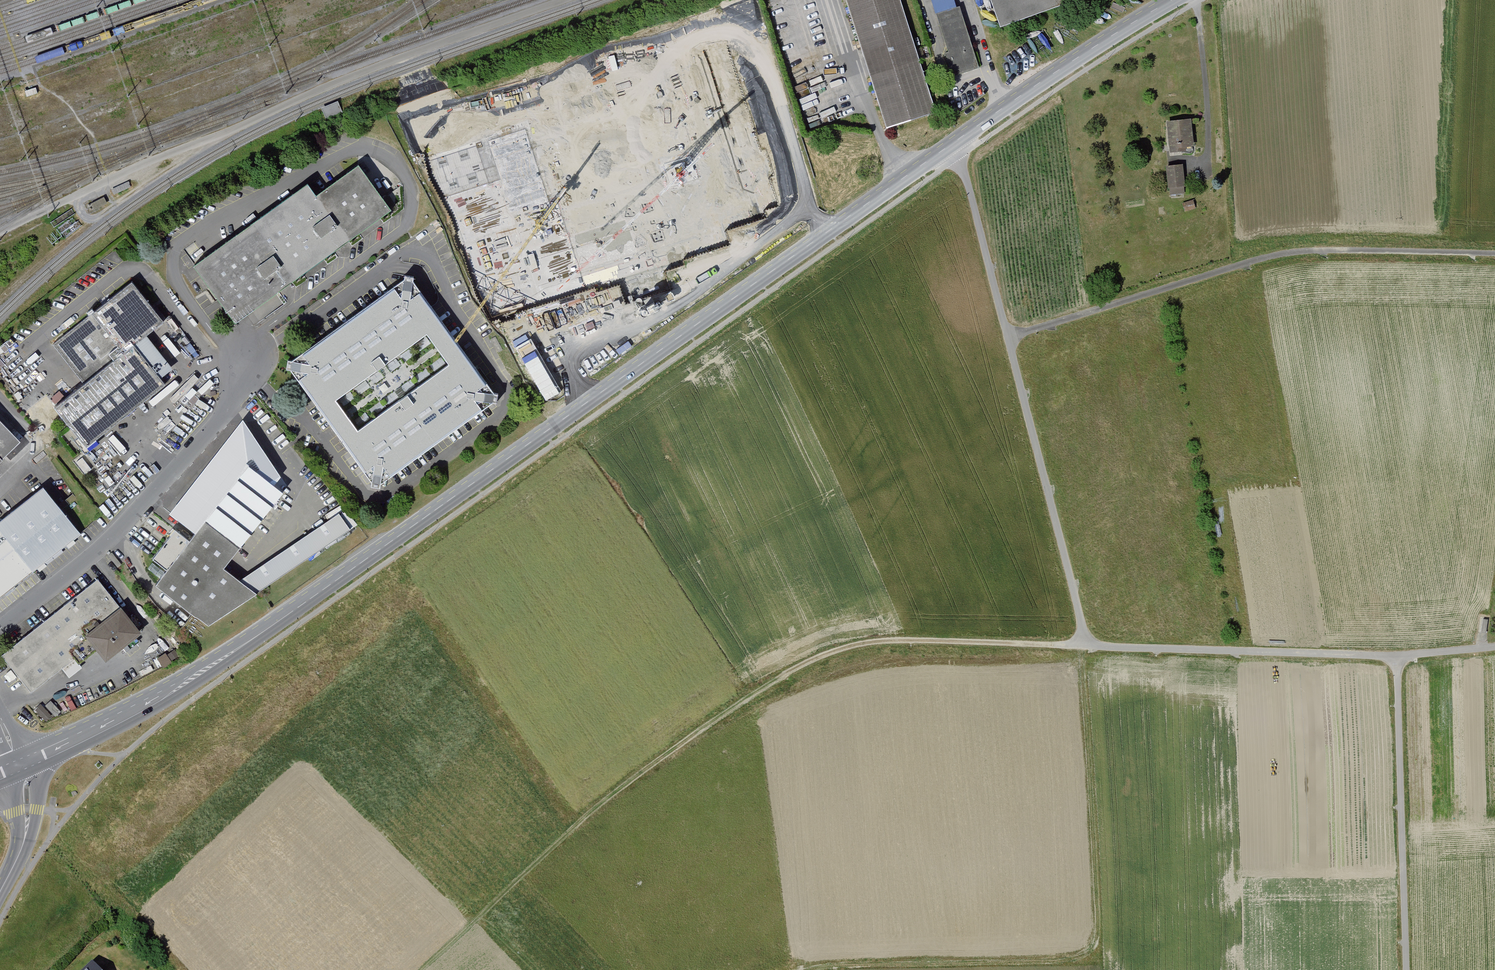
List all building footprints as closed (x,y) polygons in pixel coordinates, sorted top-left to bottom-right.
[(888,130),(939,114),(904,0),(849,0),(888,130)] [(954,78),(981,70),(962,8),(959,9),(956,0),(933,0),(939,20),(941,20),(951,54),(947,55),(954,78)] [(1004,28),(1083,0),(994,0),(1004,28)] [(714,235),(790,210),(733,37),(656,62),(714,235)] [(510,313),(687,251),(627,80),(450,141),(510,313)] [(1193,120),(1168,123),(1171,153),(1195,150),(1193,120)] [(236,324),(392,212),(359,167),(318,196),(309,184),(195,267),(236,324)] [(1183,167),(1167,168),(1169,196),(1185,194),(1183,167)] [(381,486),(502,399),(415,280),(294,367),(381,486)] [(135,282),(54,345),(85,385),(135,346),(166,321),(135,282)] [(270,312),(265,305),(252,314),(258,321),(270,312)] [(85,385),(56,408),(88,447),(166,385),(135,346),(85,385)] [(523,357),(546,401),(561,393),(537,349),(523,357)] [(0,418),(0,465),(23,442),(0,418)] [(288,496),(254,468),(193,542),(178,532),(157,559),(169,571),(160,587),(181,605),(210,629),(261,596),(229,573),(288,496)] [(46,488),(0,525),(0,600),(83,534),(46,488)] [(99,581),(4,656),(34,693),(95,645),(109,662),(145,634),(121,604),(119,605),(99,581)]
